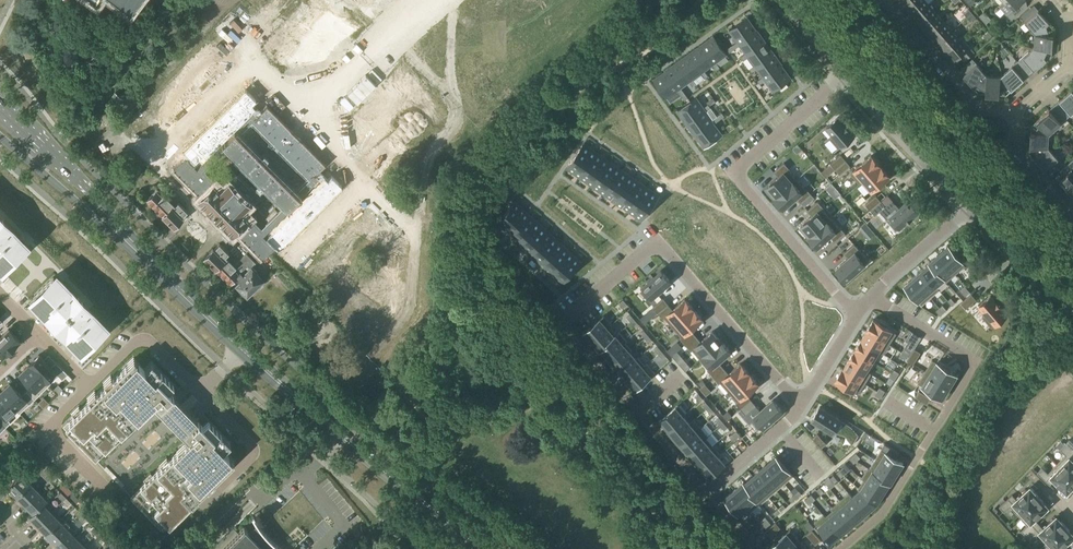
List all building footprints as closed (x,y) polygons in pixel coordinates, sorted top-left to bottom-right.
[(129,9),(136,0),(117,0),(129,9)] [(234,1),(252,19),(261,9),(262,9),(253,0),(235,0),(234,1)] [(262,9),(261,9),(263,11),(273,1),(272,0),(253,0),(262,9)] [(312,2),(314,5),(314,4),(331,21),(331,20),(338,13),(341,16),(343,14),(329,0),(319,0),(318,1),(317,0),(314,0),(312,2)] [(353,8),(351,10),(356,14),(357,12),(355,9),(362,2),(365,5),(367,3),(364,0),(344,0),(353,8)] [(505,16),(505,15),(511,10),(513,12),(517,8),(515,6),(514,6),(508,0),(489,0),(505,16)] [(560,0),(562,2),(563,2),(579,18),(588,8),(580,0),(561,0),(560,0)] [(929,4),(925,0),(915,0),(908,7),(911,10),(910,12),(914,17),(929,4)] [(1011,20),(1025,8),(1021,3),(1024,0),(1006,0),(1003,2),(999,6),(1011,20)] [(598,1),(592,6),(597,11),(603,6),(598,1)] [(231,4),(225,9),(231,14),(236,9),(231,4)] [(306,8),(302,12),(305,14),(321,30),(322,30),(329,22),(332,25),(334,23),(331,20),(331,21),(314,4),(314,5),(309,10),(306,8)] [(929,4),(914,17),(919,22),(920,21),(923,24),(936,13),(929,4)] [(1035,34),(1051,29),(1050,26),(1048,24),(1050,23),(1038,10),(1036,12),(1032,7),(1020,17),(1035,34)] [(967,18),(972,13),(969,9),(964,14),(967,18)] [(983,20),(988,15),(984,12),(979,16),(983,20)] [(929,35),(944,22),(936,13),(923,24),(926,28),(925,29),(929,35)] [(972,13),(967,18),(971,21),(976,17),(972,13)] [(297,17),(293,21),(296,23),(312,39),(320,32),(322,34),(324,32),(322,30),(321,30),(305,14),(299,20),(297,17)] [(988,15),(983,20),(986,24),(991,19),(988,15)] [(747,18),(730,30),(737,41),(739,43),(757,30),(747,18)] [(939,42),(952,31),(944,22),(929,35),(934,40),(935,38),(939,42)] [(288,26),(284,30),(286,33),(287,32),(303,49),(303,48),(310,41),(313,44),(315,41),(312,39),(296,23),(290,29),(288,26)] [(562,26),(556,31),(562,37),(567,31),(562,26)] [(1034,47),(1050,54),(1050,51),(1051,48),(1052,49),(1054,35),(1052,34),(1051,32),(1051,29),(1035,34),(1034,47)] [(737,41),(732,45),(735,49),(740,45),(746,53),(747,55),(765,42),(757,30),(739,43),(737,41)] [(567,31),(562,37),(567,42),(572,37),(567,31)] [(952,31),(939,42),(942,46),(940,47),(945,52),(962,38),(962,37),(959,39),(952,31)] [(986,40),(992,35),(988,31),(983,36),(986,40)] [(278,36),(274,40),(277,42),(293,58),(294,57),(301,50),(304,53),(306,51),(303,48),(303,49),(287,32),(286,33),(281,38),(278,36)] [(714,37),(701,45),(714,63),(713,64),(716,70),(720,67),(716,62),(727,54),(714,37)] [(960,56),(964,61),(974,52),(962,38),(945,52),(949,58),(951,56),(955,60),(960,56)] [(269,45),(265,49),(282,66),(281,67),(285,71),(287,69),(284,67),(292,60),(294,62),(296,60),(294,57),(293,58),(277,42),(272,47),(269,45)] [(746,53),(741,57),(743,60),(748,57),(754,65),(756,66),(773,54),(765,42),(747,55),(746,53)] [(701,45),(690,54),(703,72),(701,73),(705,78),(708,75),(704,70),(713,64),(714,63),(701,45)] [(1047,56),(1050,54),(1034,47),(1017,61),(1027,73),(1032,68),(1034,71),(1047,60),(1046,59),(1047,56)] [(690,54),(678,62),(691,80),(689,81),(693,86),(696,84),(693,79),(701,73),(703,72),(690,54)] [(754,65),(749,68),(752,72),(757,68),(763,76),(764,78),(782,65),(773,54),(756,66),(754,65)] [(531,56),(526,62),(531,67),(537,62),(531,56)] [(987,75),(986,73),(972,58),(961,68),(966,73),(963,75),(974,88),(975,87),(978,88),(980,90),(987,75)] [(1022,77),(1027,73),(1017,61),(1000,76),(1005,92),(1008,91),(1010,89),(1011,90),(1024,79),(1022,77)] [(537,62),(531,67),(536,72),(542,67),(537,62)] [(678,62),(667,70),(679,88),(677,89),(681,95),(685,92),(681,87),(689,81),(691,80),(678,62)] [(763,76),(758,80),(760,84),(765,80),(773,91),(791,78),(782,65),(764,78),(763,76)] [(413,73),(410,75),(413,78),(414,78),(430,94),(430,93),(435,88),(438,90),(442,87),(439,84),(423,68),(423,69),(415,76),(413,73)] [(667,70),(654,80),(667,97),(670,103),(681,95),(677,89),(679,88),(667,70)] [(1005,92),(1000,76),(987,75),(980,90),(983,91),(986,92),(985,93),(1000,94),(1000,93),(1002,92),(1005,92)] [(403,83),(401,85),(420,103),(426,97),(429,100),(433,96),(430,93),(430,94),(414,78),(413,78),(406,85),(403,83)] [(266,105),(255,115),(251,111),(260,103),(245,88),(181,152),(185,156),(173,168),(201,195),(198,198),(205,205),(202,207),(223,227),(225,225),(232,232),(235,229),(262,256),(274,244),(278,248),(342,184),(327,170),(319,178),(314,174),(325,164),(266,105)] [(1072,113),(1072,91),(1072,90),(1059,101),(1061,103),(1056,108),(1066,119),(1072,113)] [(116,106),(122,98),(115,92),(109,100),(116,106)] [(383,104),(381,106),(383,108),(384,108),(400,124),(405,118),(408,121),(412,117),(394,99),(396,98),(392,94),(390,96),(392,99),(385,106),(383,104)] [(696,98),(678,110),(687,123),(710,106),(708,104),(703,108),(696,98)] [(710,106),(687,123),(695,134),(723,114),(722,112),(712,120),(706,111),(711,108),(710,106)] [(373,113),(371,115),(374,118),(374,117),(390,133),(391,133),(396,127),(399,130),(403,126),(400,124),(384,108),(383,108),(376,116),(373,113)] [(1049,134),(1066,119),(1056,108),(1051,112),(1049,110),(1036,121),(1037,122),(1036,124),(1034,126),(1049,134)] [(474,113),(469,119),(474,124),(479,119),(474,113)] [(723,114),(695,134),(704,147),(722,134),(714,123),(724,116),(723,114)] [(364,122),(362,124),(365,127),(381,143),(381,142),(387,137),(389,139),(393,135),(391,133),(390,133),(374,117),(374,118),(367,125),(364,122)] [(838,117),(826,126),(833,134),(829,138),(839,148),(854,135),(838,117)] [(479,119),(474,124),(479,129),(484,124),(479,119)] [(1048,146),(1049,134),(1034,126),(1033,129),(1032,132),(1031,132),(1030,146),(1031,146),(1032,149),(1032,152),(1048,146)] [(355,132),(353,133),(372,152),(378,146),(380,149),(384,145),(381,142),(381,143),(365,127),(357,134),(355,132)] [(444,143),(438,149),(444,154),(449,148),(444,143)] [(584,143),(575,155),(588,164),(596,152),(584,143)] [(793,148),(797,153),(802,149),(798,144),(793,148)] [(1048,146),(1032,152),(1034,154),(1035,157),(1034,158),(1045,170),(1047,168),(1052,173),(1063,164),(1048,146)] [(449,148),(444,154),(449,159),(454,154),(449,148)] [(596,152),(588,164),(600,173),(609,160),(596,152)] [(841,154),(824,169),(829,174),(835,169),(846,160),(841,154)] [(575,155),(567,168),(579,176),(588,164),(575,155)] [(871,155),(850,173),(860,184),(862,182),(861,182),(880,166),(879,165),(880,164),(873,156),(872,156),(871,155)] [(609,160),(600,173),(613,181),(622,169),(609,160)] [(846,160),(836,169),(840,174),(851,165),(846,160)] [(1072,185),(1072,160),(1060,171),(1065,176),(1060,181),(1068,190),(1072,185)] [(779,177),(767,187),(776,197),(797,179),(796,179),(788,170),(790,169),(784,162),(774,171),(779,177)] [(588,164),(579,176),(592,185),(600,173),(588,164)] [(880,166),(861,182),(862,182),(870,192),(889,176),(888,175),(888,174),(881,166),(880,166)] [(622,169),(613,181),(625,190),(634,177),(622,169)] [(600,173),(592,185),(604,194),(613,181),(600,173)] [(634,177),(625,190),(638,199),(647,186),(634,177)] [(776,197),(775,198),(784,208),(796,198),(801,203),(803,201),(810,196),(812,194),(806,188),(805,188),(797,178),(796,179),(797,179),(776,197)] [(613,181),(604,194),(617,202),(625,190),(613,181)] [(148,200),(173,225),(182,217),(181,216),(187,210),(178,202),(174,205),(161,191),(164,188),(159,182),(155,186),(154,185),(150,189),(154,193),(148,200)] [(826,188),(830,193),(836,188),(832,183),(826,188)] [(647,186),(638,199),(651,208),(659,195),(647,186)] [(625,190),(617,202),(629,211),(638,199),(625,190)] [(876,195),(866,204),(870,209),(881,200),(876,195)] [(638,199),(629,211),(642,220),(651,208),(638,199)] [(886,206),(880,211),(896,230),(907,221),(912,217),(912,216),(919,211),(916,207),(917,206),(913,202),(912,203),(909,199),(900,207),(892,199),(885,205),(886,206)] [(514,200),(504,210),(515,221),(525,210),(514,200)] [(881,200),(870,209),(875,215),(880,211),(886,206),(885,205),(881,200)] [(812,216),(801,226),(803,228),(801,229),(806,235),(807,233),(809,236),(830,218),(822,209),(823,208),(818,202),(808,211),(812,216)] [(0,204),(0,269),(1,270),(3,272),(8,277),(9,278),(17,286),(21,291),(22,291),(24,294),(25,294),(29,299),(79,350),(81,352),(83,350),(106,328),(114,321),(0,204)] [(504,210),(493,222),(504,232),(515,221),(504,210)] [(525,210),(515,221),(526,231),(536,220),(525,210)] [(809,236),(818,247),(830,237),(835,242),(845,233),(840,227),(839,227),(830,218),(809,236)] [(536,220),(526,231),(538,241),(548,231),(536,220)] [(515,221),(504,232),(516,243),(526,231),(515,221)] [(865,223),(859,228),(862,231),(868,226),(865,223)] [(526,231),(516,243),(527,253),(538,241),(526,231)] [(548,231),(538,241),(549,252),(559,240),(548,231)] [(559,240),(549,252),(560,262),(571,251),(559,240)] [(538,241),(527,253),(538,263),(549,252),(538,241)] [(233,280),(236,276),(238,274),(237,273),(242,268),(241,267),(251,257),(246,253),(234,265),(225,256),(228,252),(220,243),(214,249),(213,248),(204,257),(230,282),(233,280)] [(849,258),(836,269),(846,280),(853,274),(854,275),(859,271),(858,270),(869,260),(854,244),(844,253),(849,258)] [(948,245),(938,254),(955,274),(965,265),(948,245)] [(571,251),(560,262),(572,273),(582,262),(571,251)] [(549,252),(538,263),(550,273),(560,262),(549,252)] [(938,254),(929,262),(930,263),(946,280),(945,281),(946,282),(955,274),(938,254)] [(247,295),(256,286),(259,288),(263,284),(262,280),(263,279),(256,272),(258,270),(253,266),(256,263),(251,257),(241,267),(242,268),(237,273),(238,274),(236,276),(240,280),(236,284),(247,295)] [(560,262),(550,273),(561,284),(572,273),(560,262)] [(930,263),(922,270),(937,288),(938,287),(945,281),(946,280),(930,263)] [(661,270),(641,288),(650,299),(671,281),(661,270)] [(922,270),(914,277),(931,297),(939,289),(938,287),(937,288),(922,270)] [(914,277),(905,285),(922,305),(931,297),(914,277)] [(971,294),(961,303),(966,309),(976,300),(971,294)] [(991,295),(979,305),(986,313),(982,316),(992,327),(1007,314),(991,295)] [(664,298),(653,307),(658,312),(668,303),(664,298)] [(668,303),(658,312),(663,319),(665,317),(673,327),(694,309),(693,308),(686,300),(685,299),(673,309),(668,303)] [(839,325),(840,326),(842,322),(843,320),(843,318),(842,316),(841,314),(836,308),(830,307),(823,306),(817,304),(813,302),(812,303),(820,306),(826,308),(831,309),(835,309),(841,316),(842,318),(842,320),(841,322),(839,325)] [(694,309),(673,327),(682,337),(681,338),(686,344),(696,335),(691,329),(703,319),(701,318),(702,318),(695,310),(694,310),(694,309)] [(604,315),(584,332),(592,341),(610,325),(610,326),(612,324),(604,315)] [(874,319),(866,331),(867,331),(867,330),(890,344),(896,333),(886,327),(887,325),(881,322),(880,323),(874,319)] [(610,325),(592,341),(600,350),(601,349),(600,348),(617,334),(617,333),(610,326),(610,325)] [(8,351),(10,353),(17,347),(15,345),(19,340),(9,329),(0,337),(0,359),(8,351)] [(867,331),(861,340),(881,352),(881,353),(883,354),(890,344),(867,330),(867,331)] [(617,334),(600,348),(601,349),(607,356),(627,339),(620,331),(617,334)] [(696,335),(686,344),(691,350),(692,349),(701,359),(722,341),(721,341),(713,331),(701,341),(696,335)] [(911,331),(905,340),(910,343),(916,334),(911,331)] [(818,359),(818,360),(834,334),(833,334),(818,359)] [(701,359),(700,359),(709,370),(714,376),(724,368),(719,362),(731,351),(722,340),(721,341),(722,341),(701,359)] [(861,340),(855,350),(875,362),(881,353),(881,352),(861,340)] [(625,341),(607,356),(614,364),(630,351),(632,349),(626,341),(625,341)] [(908,342),(902,352),(907,355),(913,345),(908,342)] [(673,346),(668,350),(672,356),(677,352),(678,351),(673,346)] [(914,348),(907,360),(913,364),(921,352),(914,348)] [(855,350),(849,360),(869,372),(875,362),(855,350)] [(630,351),(614,364),(621,372),(637,359),(636,358),(630,351)] [(659,354),(654,358),(661,367),(670,360),(662,351),(659,354)] [(805,352),(804,353),(803,353),(805,361),(808,371),(809,371),(810,372),(811,371),(812,371),(813,368),(812,368),(810,371),(809,370),(806,360),(805,352)] [(39,354),(29,364),(49,384),(58,375),(62,379),(68,374),(56,362),(51,366),(39,354)] [(681,355),(680,355),(676,359),(680,364),(684,360),(685,359),(681,355)] [(637,359),(621,372),(628,380),(646,365),(645,364),(638,356),(636,358),(637,359)] [(181,405),(182,404),(178,399),(173,395),(168,390),(174,384),(151,361),(144,368),(133,357),(114,377),(112,378),(110,376),(103,383),(105,385),(97,393),(94,391),(87,398),(89,400),(81,409),(78,407),(71,414),(73,416),(63,426),(92,456),(134,499),(163,529),(174,519),(176,522),(183,514),(181,512),(190,504),(192,506),(199,499),(197,497),(206,488),(208,490),(215,483),(213,481),(234,461),(223,450),(230,443),(208,420),(203,425),(198,420),(193,415),(189,411),(187,412),(181,405)] [(843,369),(865,383),(871,373),(869,372),(849,360),(843,369)] [(932,360),(925,371),(950,387),(957,375),(932,360)] [(648,363),(628,380),(635,389),(655,372),(648,363)] [(724,368),(714,376),(719,382),(720,381),(729,391),(749,374),(749,373),(742,364),(742,365),(740,363),(729,373),(724,368)] [(29,364),(19,373),(31,386),(26,390),(34,399),(40,393),(49,384),(29,364)] [(843,368),(835,380),(858,394),(865,383),(843,369),(843,368)] [(925,371),(918,383),(942,398),(950,387),(925,371)] [(749,374),(729,391),(738,402),(736,403),(741,408),(751,399),(747,394),(758,384),(757,383),(750,374),(749,374)] [(0,392),(0,393),(19,413),(29,404),(34,399),(26,390),(21,395),(9,383),(0,392)] [(919,392),(915,398),(927,406),(931,400),(919,392)] [(2,414),(0,416),(0,422),(5,427),(10,422),(8,420),(17,411),(19,413),(0,393),(0,413),(2,414)] [(751,399),(741,408),(746,414),(750,410),(756,405),(751,399)] [(741,408),(738,411),(750,424),(752,422),(758,429),(763,425),(764,427),(783,411),(773,400),(760,411),(756,405),(750,410),(746,414),(741,408)] [(678,404),(660,420),(668,429),(684,415),(686,414),(678,404)] [(820,406),(812,419),(833,432),(846,435),(851,426),(820,406)] [(684,415),(668,429),(675,437),(691,423),(690,422),(684,415)] [(691,423),(675,437),(681,444),(701,427),(694,419),(690,422),(691,423)] [(701,427),(681,444),(688,452),(706,437),(707,437),(709,436),(701,427)] [(706,437),(688,452),(695,460),(713,445),(719,440),(712,432),(709,436),(707,437),(706,437)] [(818,432),(812,437),(821,448),(827,443),(818,432)] [(1069,438),(1064,443),(1072,452),(1072,442),(1069,438)] [(1059,448),(1064,443),(1061,440),(1056,445),(1059,448)] [(1072,460),(1072,452),(1064,443),(1059,448),(1065,454),(1056,464),(1072,480),(1072,461),(1072,460)] [(881,449),(875,459),(897,473),(903,463),(896,458),(899,453),(885,444),(881,449)] [(713,445),(695,460),(702,468),(718,455),(720,453),(713,445)] [(718,455),(702,468),(710,477),(726,463),(718,455)] [(776,456),(767,463),(784,483),(793,476),(776,456)] [(869,468),(890,482),(891,483),(897,473),(875,459),(869,468)] [(767,463),(759,470),(776,490),(784,483),(767,463)] [(1072,487),(1072,480),(1056,464),(1047,473),(1041,467),(1036,472),(1049,484),(1054,480),(1066,492),(1071,486),(1072,488),(1072,487)] [(40,473),(43,470),(39,465),(35,468),(40,473)] [(868,467),(862,478),(864,479),(864,478),(884,491),(890,482),(869,468),(868,467)] [(43,470),(40,473),(44,478),(48,474),(43,470)] [(759,470),(751,477),(768,497),(776,490),(759,470)] [(16,496),(30,483),(21,474),(8,487),(16,496)] [(743,482),(743,483),(760,502),(761,504),(768,497),(751,477),(744,483),(743,482)] [(864,479),(858,488),(860,490),(860,489),(877,503),(884,491),(864,478),(864,479)] [(50,489),(54,485),(49,481),(46,484),(50,489)] [(24,505),(38,491),(30,483),(16,496),(24,505)] [(743,483),(734,490),(749,508),(751,510),(760,502),(743,483)] [(1019,515),(1040,496),(1036,491),(1034,492),(1030,487),(1017,498),(1013,493),(1000,506),(1005,511),(1011,506),(1019,515)] [(852,496),(852,497),(866,512),(877,503),(860,489),(860,490),(852,496)] [(734,490),(725,498),(741,515),(749,508),(734,490)] [(43,504),(47,500),(38,491),(24,505),(32,513),(33,513),(43,504)] [(849,492),(840,500),(857,520),(866,512),(852,497),(852,496),(849,492)] [(62,501),(66,498),(61,493),(57,496),(62,501)] [(1026,535),(1040,522),(1036,518),(1048,507),(1043,502),(1044,501),(1040,496),(1019,515),(1028,524),(1022,529),(1026,535)] [(66,498),(62,501),(67,506),(71,503),(66,498)] [(840,500),(831,508),(833,509),(849,527),(857,520),(840,500)] [(51,512),(43,504),(33,513),(32,513),(28,517),(37,526),(51,512)] [(825,516),(840,534),(849,527),(833,509),(825,516)] [(79,518),(82,515),(77,510),(74,513),(79,518)] [(45,534),(59,521),(51,512),(37,526),(45,534)] [(824,514),(814,522),(831,542),(840,534),(825,516),(824,514)] [(82,515),(79,518),(83,523),(87,520),(82,515)] [(1040,522),(1026,535),(1031,540),(1037,535),(1045,544),(1066,525),(1062,520),(1061,521),(1056,516),(1044,527),(1040,522)] [(53,542),(67,529),(59,521),(45,534),(53,542)] [(261,529),(258,525),(256,522),(248,530),(245,526),(221,548),(282,548),(278,546),(276,545),(272,541),(270,539),(264,533),(262,531),(261,529)] [(776,522),(766,530),(770,536),(781,527),(776,522)] [(1062,547),(1072,537),(1072,535),(1069,531),(1071,530),(1066,525),(1045,544),(1050,548),(1063,548),(1062,547)] [(95,535),(99,532),(94,527),(90,530),(95,535)] [(76,538),(67,529),(53,542),(60,548),(64,548),(76,538)] [(812,529),(806,534),(816,544),(821,540),(816,534),(812,529)] [(769,548),(789,548),(799,540),(791,530),(769,548)] [(107,541),(103,537),(100,540),(99,541),(103,545),(107,541)] [(84,546),(76,538),(64,548),(81,548),(84,546)] [(789,548),(807,548),(799,540),(789,548)]
